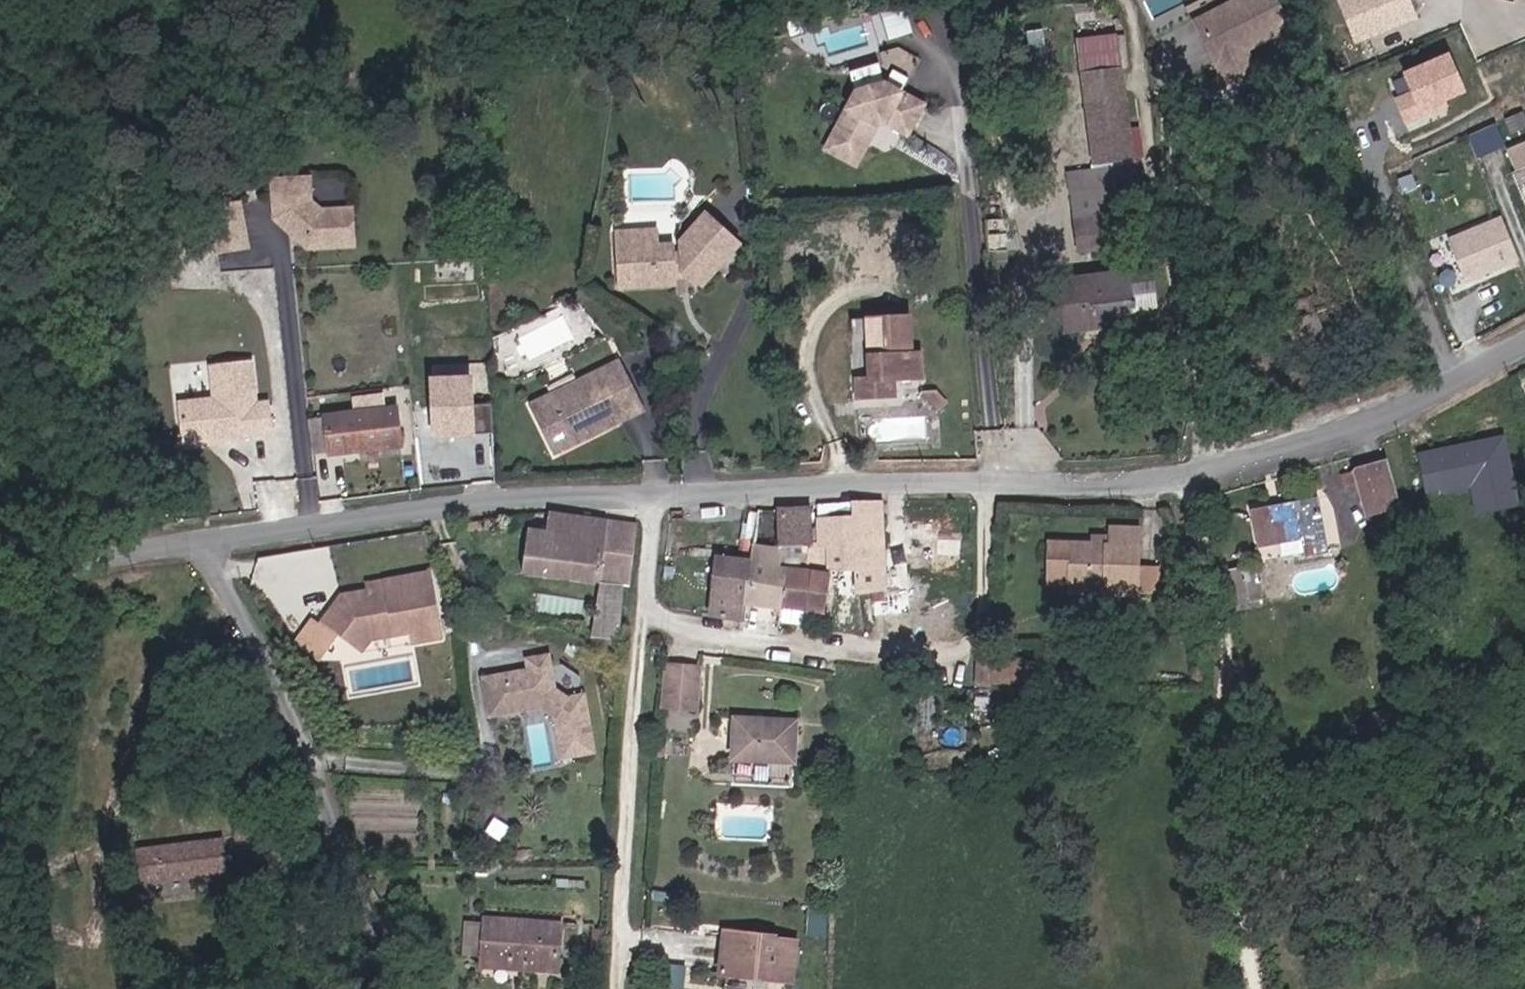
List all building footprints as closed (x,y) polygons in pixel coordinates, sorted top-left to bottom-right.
[(1148,16),(1186,0),(1141,0),(1148,16)] [(1285,32),(1270,0),(1243,0),(1195,23),(1215,65),(1285,32)] [(1354,38),(1414,15),(1408,0),(1339,0),(1354,38)] [(1444,111),(1440,100),(1463,90),(1448,53),(1405,72),(1413,91),(1395,98),(1403,115),(1407,126),(1444,111)] [(891,61),(863,65),(865,84),(894,80),(891,61)] [(1099,102),(1139,99),(1136,72),(1095,74),(1099,102)] [(929,106),(894,80),(865,84),(827,137),(855,156),(881,120),(880,112),(889,111),(889,119),(909,133),(929,106)] [(1139,99),(1099,102),(1105,162),(1122,160),(1145,158),(1139,99)] [(1497,124),(1468,136),(1477,156),(1505,145),(1497,124)] [(1509,149),(1518,170),(1524,167),(1524,142),(1509,149)] [(1106,169),(1096,170),(1100,212),(1121,210),(1122,216),(1128,216),(1122,160),(1105,162),(1106,169)] [(1087,219),(1101,218),(1100,212),(1096,170),(1081,171),(1087,219)] [(311,177),(274,178),(275,204),(279,204),(280,212),(275,215),(307,246),(353,244),(353,209),(322,209),(310,200),(311,177)] [(246,244),(239,199),(208,204),(216,248),(246,244)] [(1103,247),(1125,244),(1122,216),(1101,218),(1103,247)] [(1122,216),(1125,244),(1132,243),(1128,216),(1122,216)] [(1090,248),(1103,247),(1101,218),(1087,219),(1090,248)] [(1500,219),(1451,238),(1468,281),(1517,262),(1500,219)] [(641,283),(642,294),(667,293),(667,284),(682,284),(687,288),(720,245),(691,222),(672,248),(672,265),(664,265),(664,253),(652,253),(652,239),(629,240),(629,256),(614,256),(616,285),(641,283)] [(629,256),(629,240),(614,240),(614,256),(629,256)] [(1135,272),(1128,273),(1129,286),(1137,285),(1135,272)] [(1107,287),(1129,286),(1128,273),(1106,275),(1107,287)] [(1107,287),(1106,275),(1090,277),(1091,288),(1107,287)] [(1091,288),(1090,277),(1060,280),(1061,297),(1047,299),(1049,324),(1064,323),(1065,330),(1111,326),(1107,287),(1091,288)] [(641,283),(616,285),(617,295),(642,294),(641,283)] [(1137,285),(1129,286),(1132,306),(1139,305),(1137,285)] [(1129,286),(1107,287),(1111,326),(1129,324),(1127,306),(1132,306),(1129,286)] [(1314,354),(1326,349),(1306,297),(1279,307),(1283,321),(1265,328),(1272,346),(1306,333),(1314,354)] [(909,313),(866,314),(871,376),(856,376),(858,395),(895,395),(895,375),(921,374),(920,345),(910,346),(909,313)] [(272,431),(268,402),(257,403),(252,362),(213,366),(217,398),(182,402),(186,441),(272,431)] [(544,402),(525,411),(551,458),(569,449),(566,443),(600,424),(604,431),(643,410),(617,364),(578,384),(581,389),(547,407),(544,402)] [(433,435),(477,436),(478,374),(434,374),(433,435)] [(384,409),(383,394),(354,397),(355,412),(384,409)] [(490,430),(489,402),(479,403),(480,430),(490,430)] [(398,443),(395,408),(384,409),(355,412),(308,417),(311,451),(329,449),(329,450),(398,443)] [(1477,502),(1518,493),(1503,425),(1456,435),(1456,439),(1448,441),(1447,437),(1419,443),(1427,480),(1440,477),(1441,481),(1471,474),(1477,502)] [(1368,501),(1402,496),(1394,442),(1353,449),(1354,458),(1339,460),(1344,487),(1364,485),(1368,501)] [(1310,549),(1328,546),(1326,528),(1323,495),(1259,501),(1263,538),(1267,538),(1308,533),(1310,549)] [(888,588),(890,496),(857,497),(856,513),(818,511),(821,562),(854,562),(855,587),(888,588)] [(584,622),(617,626),(619,607),(622,569),(633,569),(635,498),(570,504),(568,517),(544,516),(542,563),(586,565),(584,616),(584,622)] [(780,595),(787,499),(748,500),(747,558),(745,595),(780,595)] [(816,600),(821,562),(818,511),(817,499),(787,499),(780,595),(780,598),(816,600)] [(1099,513),(1099,531),(1113,532),(1113,514),(1099,513)] [(1151,561),(1153,516),(1113,514),(1113,532),(1099,531),(1052,529),(1050,576),(1069,576),(1069,585),(1119,587),(1150,588),(1151,561)] [(1252,552),(1223,557),(1229,604),(1259,601),(1252,552)] [(745,595),(747,558),(707,556),(705,603),(744,605),(745,595)] [(1168,561),(1151,561),(1150,588),(1167,588),(1168,561)] [(322,613),(336,622),(343,627),(362,640),(369,629),(410,621),(413,633),(439,628),(427,564),(384,571),(385,579),(340,587),(322,613)] [(1119,599),(1119,587),(1069,585),(1068,596),(1119,599)] [(325,652),(343,627),(322,613),(316,608),(298,634),(305,638),(325,652)] [(528,664),(482,672),(490,709),(541,699),(554,708),(563,750),(593,744),(582,688),(566,691),(553,683),(546,649),(526,653),(528,664)] [(990,675),(1011,675),(1011,652),(990,651),(990,675)] [(697,680),(698,656),(664,654),(663,690),(662,705),(697,707),(697,680)] [(799,723),(734,720),(732,769),(797,773),(799,723)] [(273,845),(269,825),(243,830),(246,845),(232,847),(233,853),(273,845)] [(246,845),(243,830),(230,832),(232,847),(246,845)] [(222,885),(217,855),(135,870),(141,900),(222,885)] [(555,922),(483,915),(479,915),(477,947),(481,947),(528,952),(527,966),(518,966),(518,983),(552,987),(555,922)] [(798,953),(798,940),(724,935),(723,948),(798,953)] [(477,947),(477,962),(482,962),(518,966),(527,966),(528,952),(481,947),(477,947)] [(797,983),(798,953),(723,948),(721,978),(797,983)]
